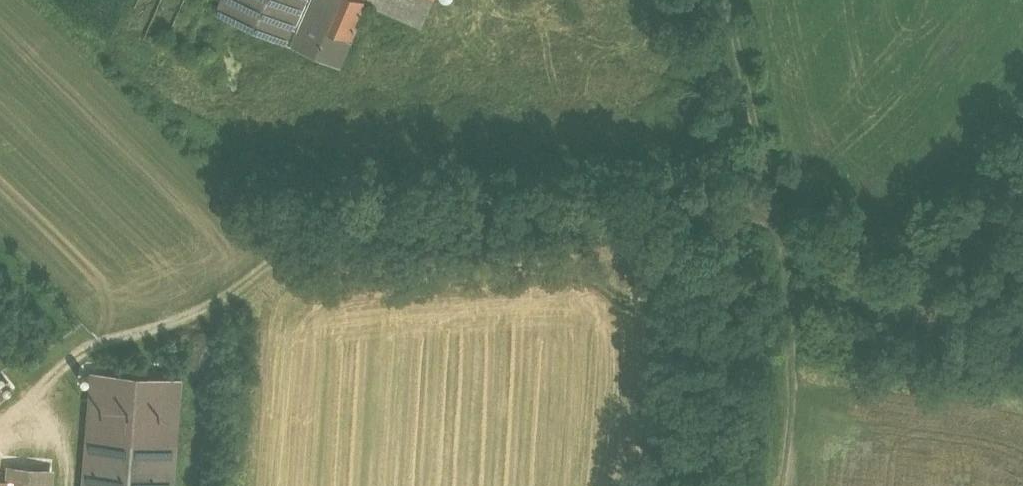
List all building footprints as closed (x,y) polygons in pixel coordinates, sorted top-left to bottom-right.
[(216,13),(289,45),(308,0),(221,0),(216,13)] [(289,45),(338,66),(366,2),(421,26),(432,0),(308,0),(289,45)] [(177,381),(91,375),(83,485),(171,485),(177,381)] [(52,474),(8,471),(7,485),(51,485),(52,474)]
